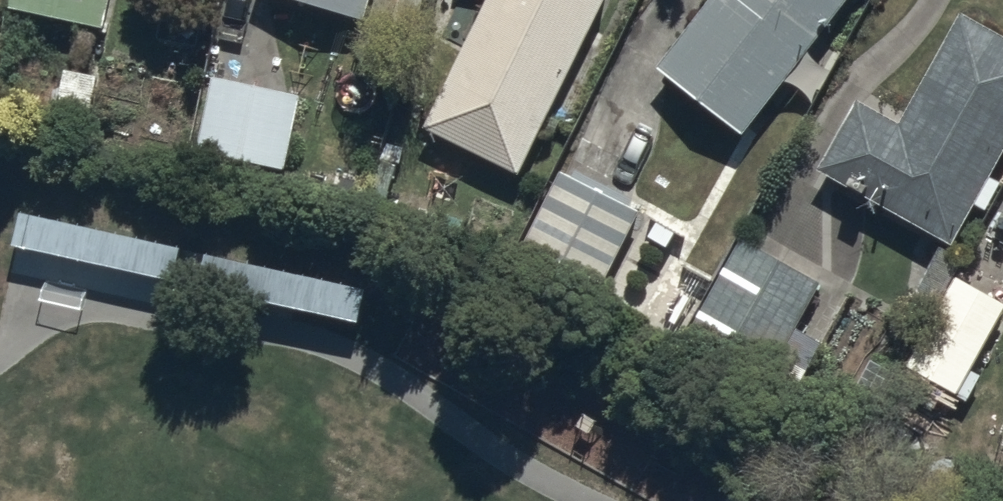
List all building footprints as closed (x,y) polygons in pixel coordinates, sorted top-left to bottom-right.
[(9,8),(103,28),(109,0),(10,0),(9,8)] [(364,23),(371,0),(292,0),(364,23)] [(424,131),(520,178),(607,1),(607,0),(488,0),(424,131)] [(656,70),(740,136),(846,0),(709,0),(656,70)] [(815,169),(950,247),(972,209),(980,214),(997,184),(988,178),(1002,152),(1002,39),(959,13),(895,124),(854,100),(815,169)] [(22,122),(87,136),(99,77),(34,64),(22,122)] [(212,76),(196,152),(287,172),(304,96),(212,76)] [(604,285),(639,214),(562,175),(526,245),(604,285)] [(20,210),(12,246),(174,280),(182,244),(20,210)] [(794,329),(820,284),(740,241),(686,338),(791,396),(820,344),(794,329)] [(204,249),(196,285),(358,319),(365,284),(204,249)] [(905,366),(955,395),(1002,308),(1002,306),(954,279),(905,366)]
